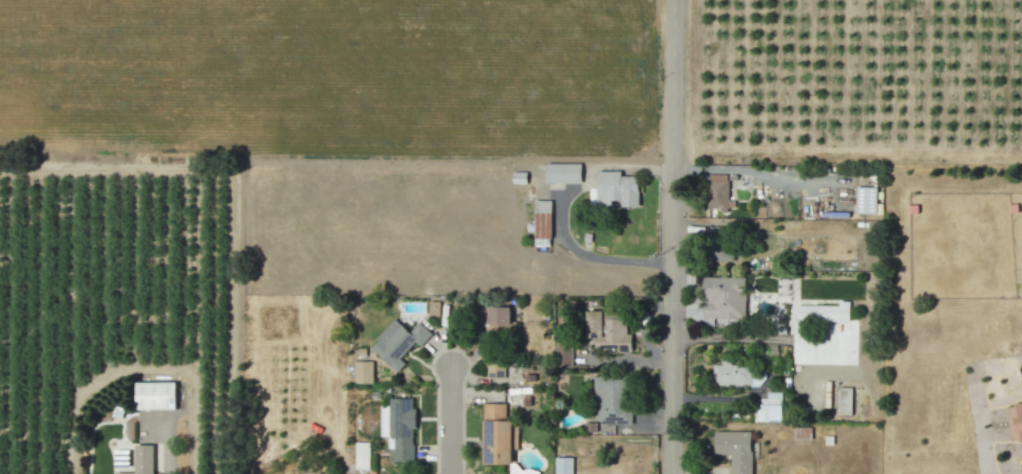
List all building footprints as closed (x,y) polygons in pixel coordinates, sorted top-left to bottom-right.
[(580,182),(580,163),(544,164),(545,184),(580,182)] [(525,183),(525,172),(512,172),(512,183),(525,183)] [(619,207),(638,207),(638,177),(620,177),(620,172),(596,172),(596,189),(589,189),(589,207),(611,207),(611,201),(619,201),(619,207)] [(727,201),(726,175),(706,175),(707,210),(733,209),(733,201),(727,201)] [(855,214),(881,214),(882,204),(875,204),(876,187),(855,187),(855,214)] [(550,246),(551,201),(534,201),(533,246),(550,246)] [(730,261),(729,226),(705,227),(706,262),(730,261)] [(745,278),(703,277),(702,300),(703,300),(702,318),(744,318),(745,278)] [(439,302),(428,301),(428,317),(439,317),(439,302)] [(848,322),(848,302),(837,302),(837,306),(796,306),(796,321),(848,322)] [(485,333),(514,334),(514,322),(509,322),(509,307),(486,307),(485,333)] [(631,349),(630,334),(626,334),(625,318),(603,319),(603,311),(585,311),(586,340),(593,340),(594,351),(631,349)] [(396,373),(405,363),(399,358),(414,342),(419,347),(431,334),(418,322),(409,332),(394,319),(368,348),(396,373)] [(571,342),(555,342),(555,367),(571,367),(571,342)] [(486,378),(503,378),(503,359),(487,358),(486,378)] [(353,384),(372,384),(372,362),(354,361),(353,384)] [(712,386),(762,386),(762,372),(754,372),(754,364),(720,364),(720,365),(712,365),(712,386)] [(628,424),(628,377),(592,377),(592,423),(628,424)] [(175,382),(135,383),(135,410),(175,409),(175,382)] [(837,415),(851,415),(851,388),(837,388),(837,415)] [(780,394),(758,395),(758,422),(780,421),(780,394)] [(380,437),(387,436),(387,462),(414,461),(413,409),(409,409),(409,398),(388,399),(388,407),(379,407),(380,437)] [(511,464),(511,449),(516,449),(517,421),(504,421),(504,404),(482,404),(481,464),(511,464)] [(1021,439),(1021,405),(1006,406),(1010,440),(1021,439)] [(794,440),(810,440),(810,428),(794,428),(794,440)] [(713,432),(713,455),(729,455),(730,473),(751,473),(750,432),(713,432)] [(355,469),(368,470),(369,443),(355,443),(355,469)] [(134,445),(134,473),(114,473),(152,473),(152,445),(134,445)] [(571,458),(554,458),(554,473),(571,473),(571,458)]
